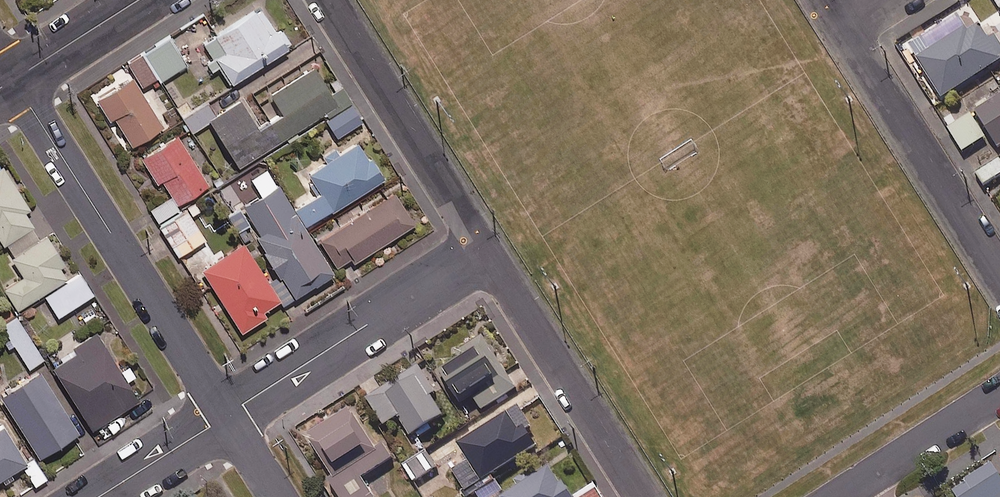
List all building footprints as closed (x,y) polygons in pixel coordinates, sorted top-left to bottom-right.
[(231,85),(287,50),(286,47),(291,44),(282,30),(277,33),(261,8),(205,44),(213,57),(203,63),(210,74),(220,68),(231,85)] [(944,100),(999,64),(999,42),(996,36),(990,40),(980,25),(966,34),(965,32),(919,61),(944,100)] [(187,65),(170,38),(128,64),(142,87),(158,78),(160,82),(187,65)] [(210,122),(239,168),(327,113),(329,116),(352,102),(341,86),(330,93),(315,69),(271,96),(283,115),(260,130),(242,101),(210,122)] [(968,97),(999,148),(999,76),(968,97)] [(164,129),(134,80),(98,102),(110,122),(114,120),(131,149),(164,129)] [(217,117),(207,103),(183,119),(193,133),(217,117)] [(351,104),(325,120),(336,140),(363,124),(351,104)] [(986,139),(972,116),(950,130),(965,153),(986,139)] [(171,198),(177,206),(209,186),(178,136),(142,159),(157,183),(161,181),(171,198)] [(383,181),(361,144),(340,156),(336,149),(324,156),(328,164),(310,175),(322,195),(296,210),(306,227),(383,181)] [(998,157),(977,170),(984,183),(999,174),(999,160),(998,157)] [(34,230),(24,214),(30,210),(3,168),(0,171),(0,239),(5,248),(7,247),(33,230),(34,230)] [(333,276),(268,168),(250,179),(261,198),(232,216),(249,245),(256,241),(277,276),(270,281),(285,305),(333,276)] [(321,241),(338,269),(351,260),(353,264),(415,226),(395,195),(321,241)] [(177,206),(171,198),(150,211),(159,224),(180,211),(177,206)] [(179,257),(205,240),(191,219),(202,213),(196,204),(160,227),(179,257)] [(14,258),(40,241),(33,230),(7,247),(14,258)] [(40,241),(14,258),(24,273),(2,287),(18,312),(66,281),(59,270),(65,266),(47,237),(40,241)] [(201,271),(242,333),(267,317),(265,313),(281,302),(243,244),(201,271)] [(94,295),(80,274),(44,297),(57,318),(94,295)] [(16,317),(2,326),(8,336),(1,341),(9,352),(15,348),(29,369),(43,360),(16,317)] [(120,370),(96,334),(73,349),(76,354),(53,368),(92,430),(139,400),(128,382),(135,377),(127,365),(120,370)] [(438,366),(468,413),(481,405),(484,411),(517,390),(485,337),(438,366)] [(437,393),(419,367),(368,401),(386,427),(400,418),(414,439),(445,418),(431,397),(437,393)] [(79,434),(40,373),(1,399),(40,459),(79,434)] [(458,447),(468,462),(459,468),(457,465),(451,468),(468,495),(538,449),(528,433),(533,429),(519,407),(458,447)] [(327,480),(337,496),(374,496),(365,481),(395,462),(385,444),(377,449),(352,408),(305,437),(329,478),(327,480)] [(5,486),(15,479),(11,474),(22,468),(33,487),(47,480),(33,456),(27,460),(25,461),(3,428),(0,430),(0,482),(2,481),(5,486)] [(438,469),(428,454),(408,467),(418,482),(438,469)] [(992,464),(952,490),(956,496),(999,496),(999,477),(992,464)] [(564,485),(562,487),(551,470),(534,481),(529,474),(517,483),(521,489),(510,496),(572,496),(564,485)] [(480,494),(483,496),(503,496),(505,495),(498,483),(480,494)] [(596,484),(576,496),(604,496),(596,484)]
